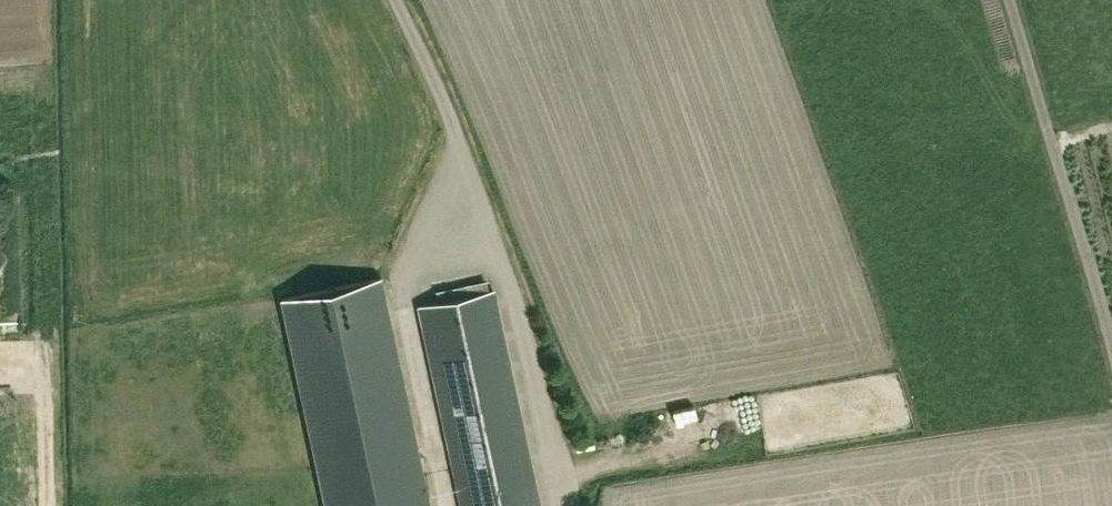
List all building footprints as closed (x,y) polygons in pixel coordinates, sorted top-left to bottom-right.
[(379,277),(279,299),(324,505),(429,505),(379,277)] [(417,304),(461,505),(541,505),(494,288),(417,304)]
